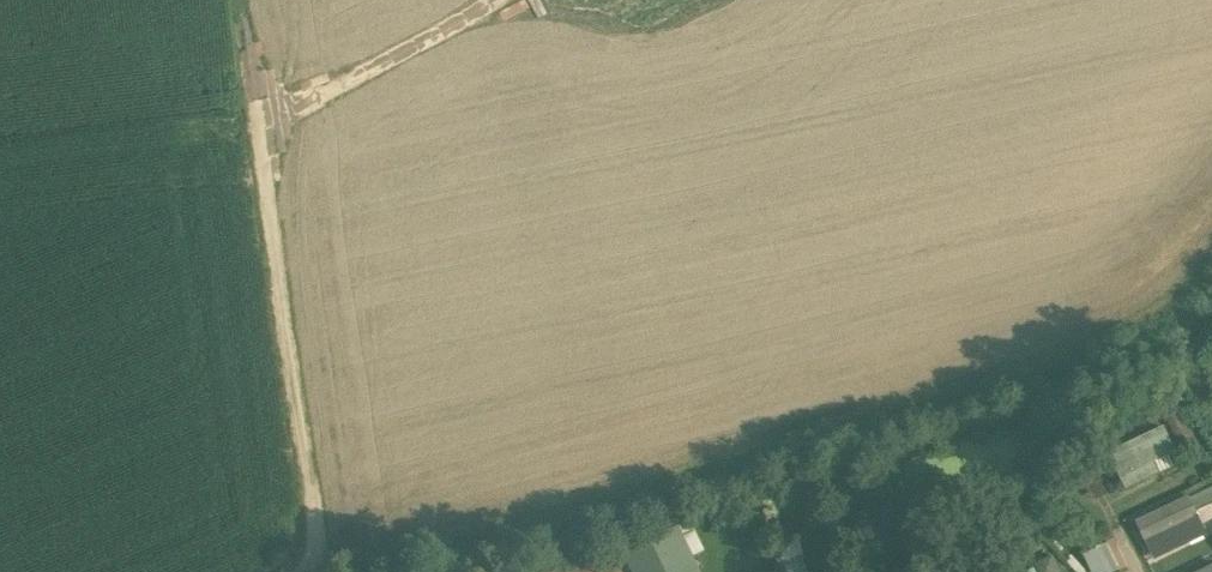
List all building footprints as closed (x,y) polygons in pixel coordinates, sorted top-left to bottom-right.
[(1176,450),(1163,424),(1108,451),(1126,488),(1160,472),(1155,460),(1176,450)] [(1107,492),(1097,472),(1084,478),(1094,499),(1107,492)] [(1200,488),(1209,506),(1211,505),(1211,486),(1210,483),(1200,488)] [(1205,532),(1189,496),(1137,520),(1153,556),(1205,532)] [(556,571),(615,571),(604,549),(556,571)] [(781,553),(783,571),(810,571),(809,551),(781,553)] [(1051,556),(1038,563),(1042,571),(1054,571),(1058,570),(1051,556)] [(1111,557),(1091,567),(1093,571),(1114,571),(1118,570),(1111,557)] [(650,562),(631,570),(632,571),(654,571),(650,562)]
